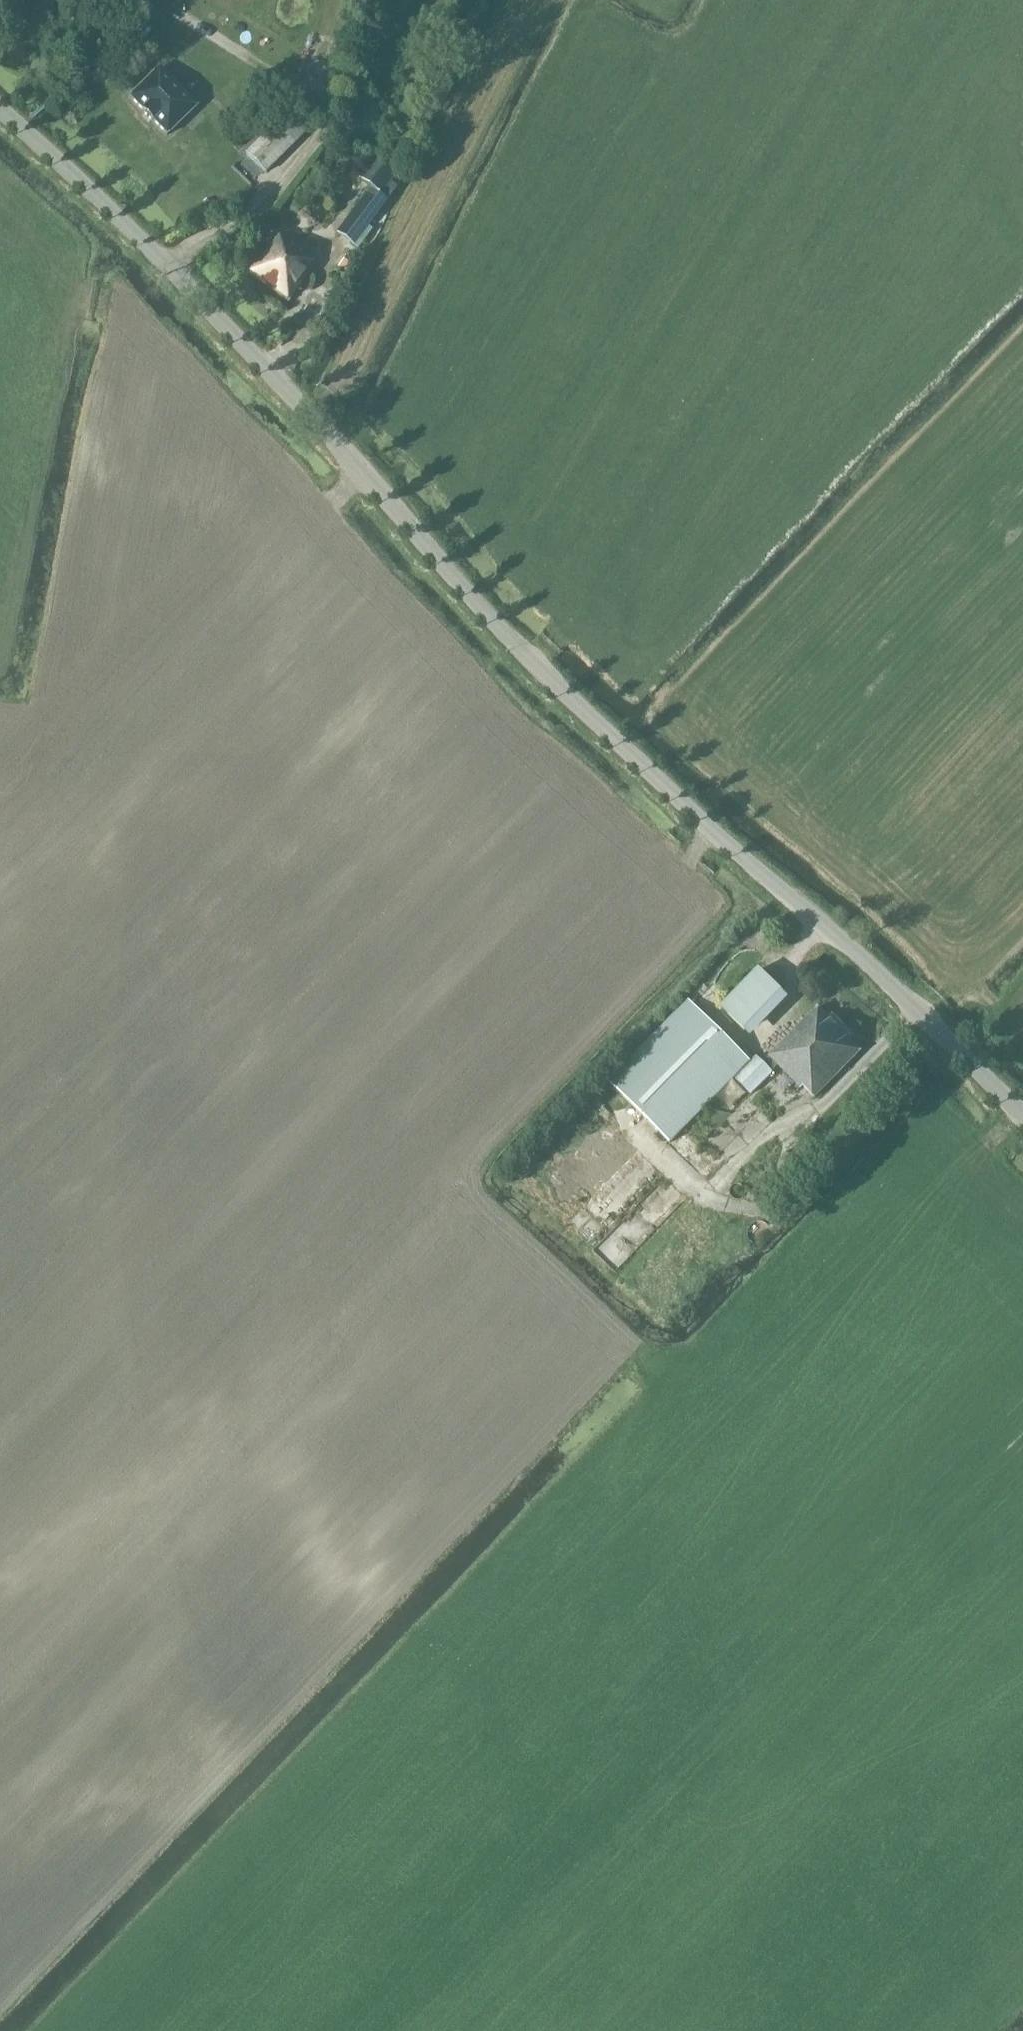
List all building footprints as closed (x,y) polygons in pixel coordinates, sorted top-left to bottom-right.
[(197,104),(160,67),(132,95),(131,94),(130,96),(131,98),(132,98),(144,110),(143,111),(153,121),(154,120),(166,132),(165,133),(167,134),(169,133),(169,132),(197,104)] [(276,125),(246,155),(265,173),(295,143),(276,125)] [(357,178),(370,187),(381,195),(397,174),(373,156),(357,178)] [(387,200),(381,195),(370,187),(336,233),(358,249),(372,230),(368,227),(387,200)] [(277,229),(246,270),(289,302),(317,264),(305,255),(307,252),(277,229)] [(751,1038),(788,999),(759,970),(721,1009),(751,1038)] [(669,1144),(687,1126),(735,1079),(751,1095),(778,1067),(800,1090),(802,1087),(814,1099),(862,1051),(818,1006),(769,1057),(762,1063),(757,1057),(751,1063),(689,1001),(608,1082),(669,1144)] [(615,1214),(630,1203),(622,1193),(607,1204),(615,1214)]
